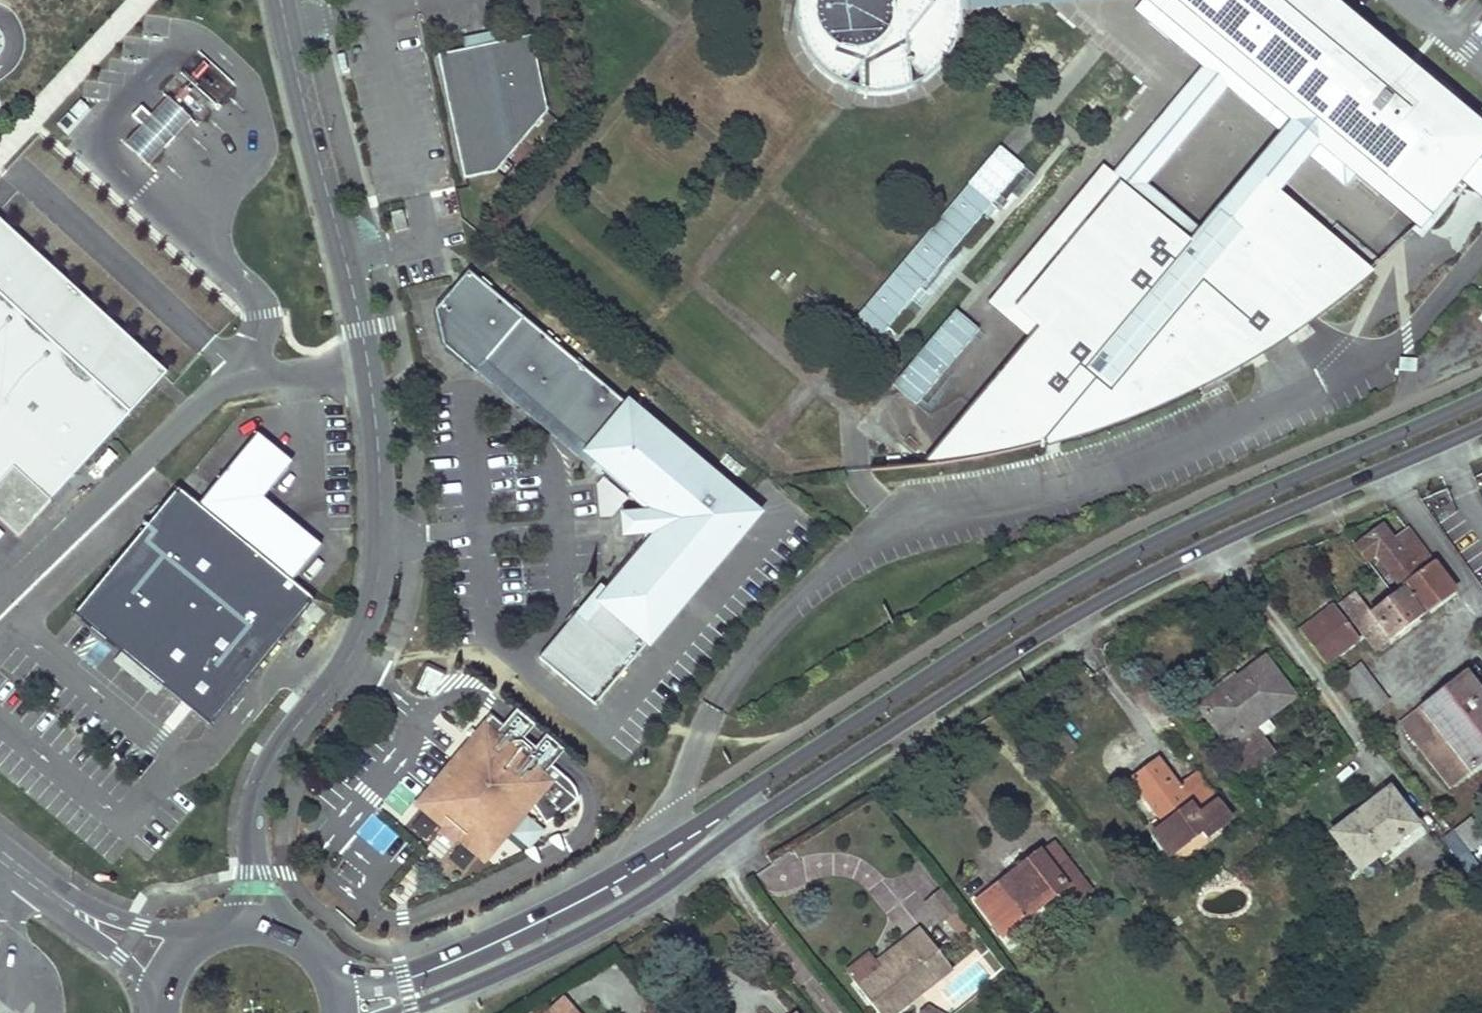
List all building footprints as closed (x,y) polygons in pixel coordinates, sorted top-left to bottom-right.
[(792,13),(795,33),(799,45),(808,58),(813,65),(822,74),(844,88),(859,72),(860,93),(868,95),(876,95),(887,94),(904,91),(912,88),(911,66),(926,79),(935,72),(942,66),(949,56),(954,46),(959,29),(962,13),(962,0),(794,0),(792,13)] [(1323,0),(1150,0),(1159,8),(1173,19),(1160,33),(1180,50),(1184,45),(1195,54),(1199,49),(1273,111),(1277,107),(1290,118),(1321,145),(1355,173),(1417,225),(1458,178),(1481,148),(1481,133),(1473,125),(1323,0)] [(1160,33),(1173,19),(1159,8),(1147,22),(1160,33)] [(533,34),(440,55),(467,178),(499,171),(549,106),(533,34)] [(1226,89),(1278,132),(1290,118),(1277,107),(1273,111),(1199,49),(1195,54),(1184,45),(1180,50),(1200,69),(1226,89)] [(1147,183),(1226,89),(1200,69),(1111,175),(1192,242),(1203,229),(1147,183)] [(165,94),(125,144),(151,165),(191,115),(165,94)] [(1310,159),(1321,145),(1290,118),(1278,132),(1213,209),(1217,213),(1243,233),(1277,191),(1280,194),(1310,159)] [(1479,118),(1473,125),(1481,133),(1481,121),(1479,118)] [(1355,173),(1321,145),(1310,159),(1344,187),(1355,173)] [(1458,178),(1481,197),(1481,148),(1458,178)] [(1203,229),(1192,242),(1111,175),(1104,170),(1000,294),(1046,333),(937,463),(953,463),(980,457),(1009,451),(1035,445),(1068,439),(1093,429),(1119,419),(1151,408),(1188,390),(1223,373),(1251,357),(1276,341),(1303,323),(1333,299),(1373,270),(1280,194),(1277,191),(1243,233),(1217,213),(1203,229)] [(397,232),(408,229),(404,210),(392,213),(397,232)] [(0,221),(0,522),(20,540),(34,524),(33,518),(37,518),(168,375),(0,221)] [(733,494),(461,265),(428,303),(437,340),(468,366),(474,359),(645,502),(647,503),(729,500),(733,494)] [(468,366),(638,510),(645,502),(474,359),(468,366)] [(326,541),(268,493),(297,457),(281,445),(261,430),(204,499),(182,483),(72,611),(124,650),(169,684),(215,722),(319,595),(296,577),(326,541)] [(750,508),(733,494),(729,500),(647,503),(645,502),(638,510),(640,528),(647,536),(732,523),(736,527),(750,508)] [(623,530),(640,528),(638,510),(623,511),(620,513),(618,515),(616,519),(616,523),(618,526),(620,529),(623,530)] [(533,654),(589,700),(736,527),(732,523),(647,536),(578,619),(569,612),(533,654)] [(1379,649),(1455,591),(1407,532),(1394,541),(1382,525),(1352,547),(1364,566),(1375,558),(1399,590),(1360,621),(1379,649)] [(569,612),(578,619),(647,536),(640,528),(569,612)] [(1332,605),(1299,631),(1323,664),(1357,639),(1332,605)] [(112,665),(154,700),(169,684),(124,650),(112,665)] [(1236,689),(1203,715),(1246,772),(1271,752),(1254,727),(1292,697),(1264,657),(1231,682),(1236,689)] [(436,694),(442,669),(423,664),(417,689),(436,694)] [(1360,665),(1337,681),(1345,693),(1367,675),(1360,665)] [(1345,693),(1364,717),(1386,700),(1367,675),(1345,693)] [(1465,676),(1403,724),(1450,786),(1481,761),(1481,698),(1465,676)] [(560,745),(512,705),(506,712),(498,722),(492,729),(510,744),(540,769),(553,754),(560,745)] [(479,718),(450,754),(455,758),(418,802),(444,823),(440,829),(436,834),(450,846),(454,841),(459,836),(483,856),(520,812),(528,802),(540,819),(549,814),(563,805),(572,795),(540,769),(510,744),(492,729),(479,718)] [(455,758),(450,754),(409,803),(440,829),(444,823),(418,802),(455,758)] [(1177,789),(1157,760),(1131,781),(1164,825),(1152,834),(1169,859),(1201,834),(1206,840),(1229,823),(1195,776),(1177,789)] [(1415,828),(1386,790),(1331,833),(1359,871),(1415,828)] [(483,856),(459,836),(454,841),(484,865),(525,816),(520,812),(483,856)] [(1454,829),(1471,849),(1481,840),(1481,829),(1470,815),(1454,829)] [(1464,875),(1477,867),(1451,831),(1440,841),(1464,875)] [(1054,871),(1037,851),(959,916),(987,952),(1062,888),(1076,901),(1088,893),(1064,863),(1054,871)] [(941,924),(957,913),(940,892),(925,902),(941,924)] [(857,990),(876,1012),(899,1012),(953,972),(921,929),(904,943),(910,950),(884,970),(857,990)] [(910,950),(904,943),(878,963),(884,970),(910,950)] [(974,959),(949,985),(965,1001),(991,975),(974,959)] [(563,998),(547,1012),(576,1012),(563,998)] [(933,1002),(917,1012),(941,1012),(933,1002)]
